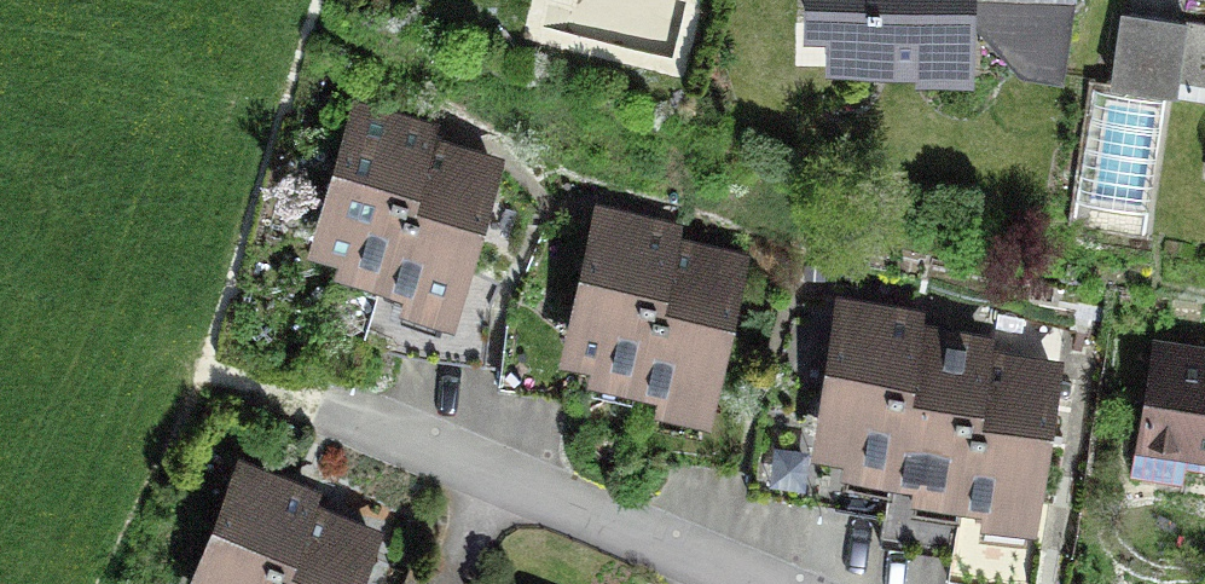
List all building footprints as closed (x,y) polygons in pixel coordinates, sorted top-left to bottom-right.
[(965,71),(967,0),(805,0),(804,23),(829,24),(828,58),(877,59),(877,42),(913,43),(912,70),(965,71)] [(1066,9),(1032,4),(1022,72),(1056,77),(1066,9)] [(1119,15),(1108,87),(1204,101),(1204,28),(1119,15)] [(332,269),(389,286),(436,129),(440,117),(353,91),(306,246),(336,255),(332,269)] [(455,321),(506,150),(436,129),(389,286),(403,290),(399,304),(455,321)] [(596,195),(559,353),(589,360),(586,375),(642,388),(681,232),(683,218),(596,195)] [(681,232),(642,388),(657,391),(654,405),(710,419),(752,249),(681,232)] [(898,477),(924,316),(926,303),(836,288),(810,449),(843,454),(841,467),(898,477)] [(911,494),(965,502),(991,343),(993,328),(924,316),(898,477),(914,479),(911,494)] [(1185,465),(1204,468),(1204,340),(1153,332),(1131,474),(1183,482),(1185,465)] [(1065,355),(991,343),(965,502),(982,505),(979,521),(1037,530),(1065,355)] [(315,498),(321,484),(238,451),(184,583),(280,583),(315,498)] [(315,498),(280,583),(361,583),(384,526),(315,498)]
